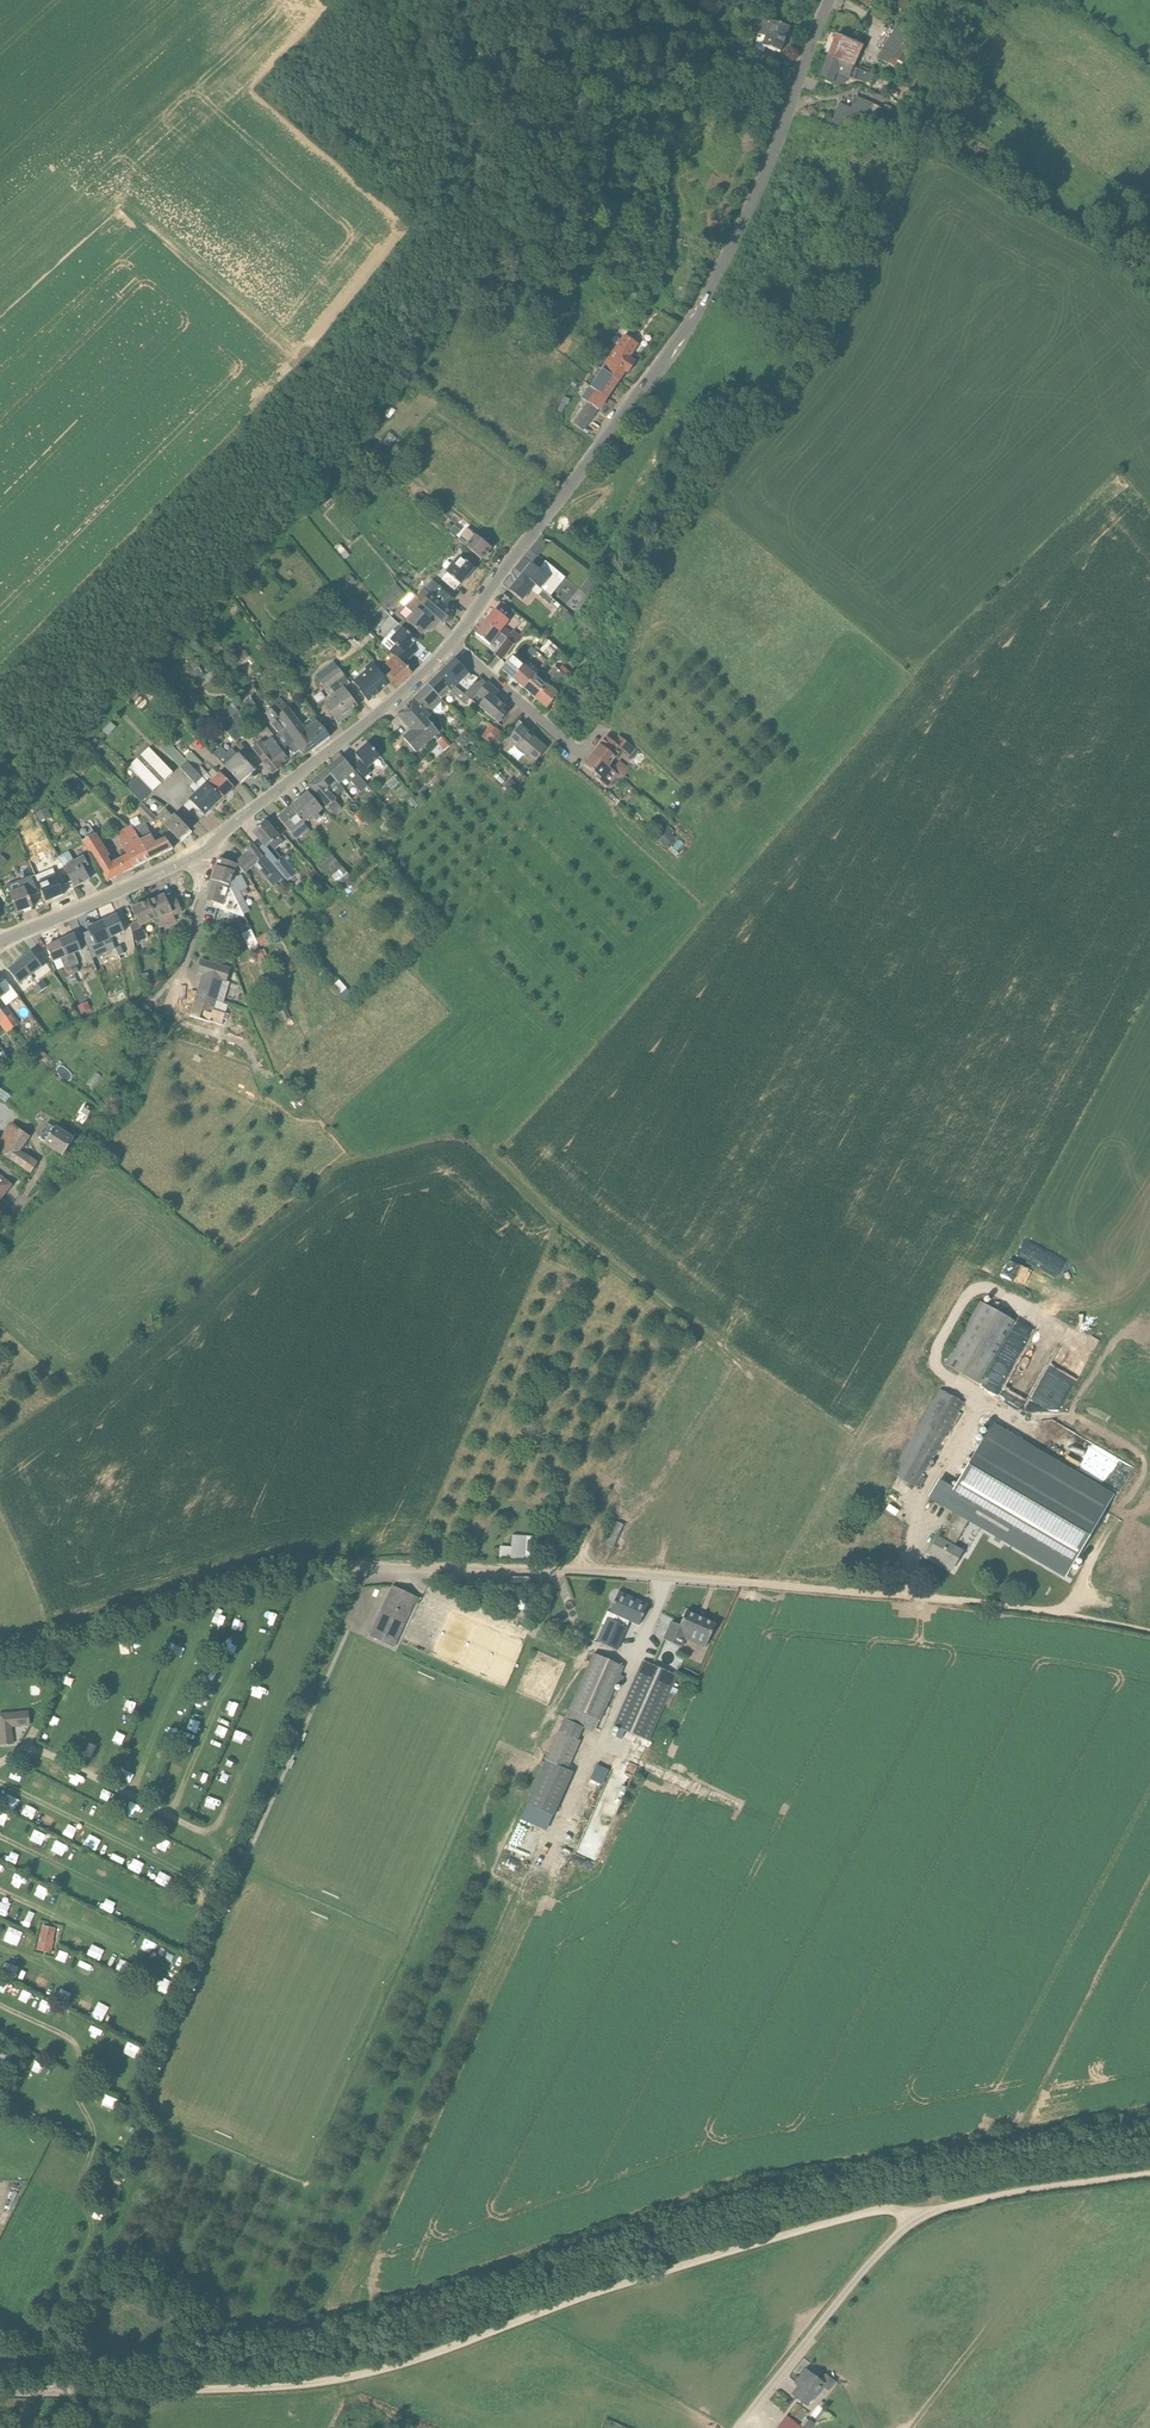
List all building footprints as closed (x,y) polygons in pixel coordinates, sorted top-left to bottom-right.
[(905,12),(912,0),(881,0),(880,1),(885,4),(887,2),(905,12)] [(909,36),(918,20),(909,14),(903,21),(902,21),(884,48),(889,50),(883,61),(899,70),(902,65),(909,69),(906,73),(902,81),(913,87),(920,73),(910,68),(922,45),(909,36)] [(764,46),(780,53),(789,28),(764,19),(759,34),(767,37),(764,46)] [(836,36),(829,55),(855,65),(863,47),(836,36)] [(855,65),(829,55),(819,80),(833,86),(834,85),(839,85),(845,84),(849,79),(849,78),(855,80),(872,84),(875,77),(858,70),(853,68),(853,67),(853,68),(855,65)] [(844,125),(848,116),(857,119),(859,114),(884,124),(892,108),(886,105),(884,110),(856,98),(853,104),(852,103),(852,104),(853,105),(851,109),(844,107),(842,112),(837,111),(833,121),(844,125)] [(689,277),(695,280),(698,274),(691,271),(689,277)] [(603,369),(619,381),(625,371),(628,373),(635,363),(628,358),(637,344),(625,336),(616,350),(610,359),(603,369)] [(592,386),(607,397),(619,381),(603,369),(592,386)] [(598,410),(607,397),(592,386),(583,399),(588,403),(598,410)] [(588,403),(574,423),(583,430),(598,410),(588,403)] [(371,447),(366,453),(374,460),(379,454),(371,447)] [(420,493),(414,500),(422,507),(428,499),(420,493)] [(463,535),(462,537),(468,542),(465,545),(468,547),(482,559),(491,548),(468,529),(463,535)] [(461,584),(474,568),(459,556),(446,572),(447,573),(442,580),(455,590),(460,584),(461,584)] [(532,563),(523,574),(541,588),(543,590),(548,583),(556,590),(566,578),(552,567),(546,574),(539,569),(532,563)] [(356,582),(350,574),(342,580),(349,588),(356,582)] [(523,574),(510,590),(523,600),(530,590),(531,589),(538,595),(548,604),(552,599),(550,597),(542,591),(543,590),(541,588),(523,574)] [(379,604),(385,611),(404,596),(398,589),(399,587),(395,583),(387,590),(390,594),(379,604)] [(426,588),(416,597),(420,602),(423,606),(425,608),(433,616),(438,620),(445,624),(447,621),(448,622),(452,618),(451,617),(453,614),(445,607),(452,599),(440,587),(432,594),(426,588)] [(404,606),(414,615),(423,606),(420,602),(417,599),(414,596),(404,606)] [(414,615),(407,622),(421,635),(428,628),(431,630),(436,625),(419,610),(414,615)] [(494,610),(485,622),(515,644),(519,639),(504,628),(510,621),(509,621),(494,610)] [(370,618),(362,626),(370,633),(378,625),(370,618)] [(485,622),(475,634),(490,646),(495,640),(502,645),(494,655),(502,661),(510,650),(515,644),(485,622)] [(348,634),(359,643),(368,633),(361,626),(358,629),(355,627),(348,634)] [(386,639),(381,644),(395,655),(404,665),(415,653),(409,648),(417,640),(402,627),(401,629),(399,627),(397,627),(395,629),(395,631),(397,633),(390,640),(387,637),(386,639)] [(542,646),(539,650),(543,654),(547,650),(550,647),(556,652),(559,649),(548,640),(542,646)] [(535,646),(526,654),(537,667),(546,659),(535,646)] [(548,652),(545,655),(549,659),(556,652),(550,647),(547,650),(548,652)] [(487,653),(484,658),(488,662),(492,657),(487,653)] [(395,655),(384,664),(392,672),(386,678),(395,687),(412,673),(404,665),(395,655)] [(513,680),(525,666),(513,656),(501,670),(513,680)] [(456,660),(442,674),(455,687),(464,679),(466,681),(471,676),(469,674),(456,660)] [(525,666),(513,680),(524,689),(536,675),(540,670),(529,661),(525,666)] [(359,676),(352,683),(359,691),(358,691),(369,701),(388,685),(369,664),(358,674),(359,676)] [(524,689),(536,699),(547,685),(559,672),(554,667),(542,680),(536,675),(524,689)] [(340,669),(321,683),(326,690),(327,689),(333,697),(331,698),(332,701),(325,706),(338,723),(352,713),(351,711),(358,706),(345,688),(350,684),(340,669)] [(559,695),(552,689),(563,676),(564,675),(559,672),(547,685),(536,699),(547,709),(559,695)] [(441,700),(449,693),(454,698),(455,697),(465,705),(470,699),(464,694),(455,687),(442,674),(429,686),(441,700)] [(471,686),(470,688),(477,694),(487,683),(479,677),(478,679),(471,686)] [(477,694),(472,700),(494,720),(496,719),(499,722),(505,715),(501,711),(505,707),(494,698),(499,692),(487,682),(487,683),(477,694)] [(441,700),(429,686),(415,700),(430,714),(443,701),(441,700)] [(414,701),(398,715),(406,724),(412,731),(403,738),(406,742),(401,746),(411,757),(416,752),(416,753),(439,733),(427,720),(429,718),(430,717),(414,701)] [(232,702),(213,717),(220,725),(236,742),(245,733),(231,717),(238,711),(232,702)] [(271,709),(264,714),(270,722),(278,733),(275,736),(286,747),(281,751),(288,759),(299,751),(300,751),(285,729),(286,728),(287,728),(278,716),(272,708),(271,709)] [(279,715),(278,716),(287,728),(286,728),(285,729),(300,751),(304,757),(330,737),(314,716),(301,725),(297,720),(288,708),(279,715)] [(534,762),(539,756),(547,747),(521,726),(508,741),(534,762)] [(492,746),(497,740),(503,735),(495,728),(484,739),(492,746)] [(464,734),(456,741),(463,748),(471,742),(464,734)] [(252,748),(273,774),(282,768),(280,765),(288,759),(281,751),(286,747),(275,736),(271,739),(270,738),(264,743),(262,740),(252,748)] [(608,768),(611,765),(622,750),(633,759),(639,752),(619,736),(614,743),(606,737),(592,755),(608,768)] [(197,794),(211,809),(222,799),(208,784),(195,770),(184,759),(167,740),(160,747),(180,768),(179,768),(200,791),(197,794)] [(497,740),(492,746),(496,749),(501,744),(497,740)] [(381,757),(368,743),(355,755),(360,760),(353,766),(364,779),(372,772),(368,768),(381,757)] [(138,777),(153,792),(173,773),(149,747),(129,766),(138,777)] [(218,760),(239,782),(252,770),(232,748),(218,760)] [(592,755),(584,766),(597,776),(595,778),(607,788),(615,777),(619,772),(611,765),(608,768),(592,755)] [(327,770),(343,787),(344,786),(345,787),(351,782),(360,793),(362,791),(368,786),(342,757),(327,770)] [(74,770),(81,777),(92,764),(85,758),(74,770)] [(213,779),(200,765),(195,770),(208,784),(213,779)] [(327,808),(328,807),(335,801),(334,799),(345,790),(343,787),(327,770),(309,786),(327,808)] [(83,782),(72,772),(67,777),(78,787),(83,782)] [(220,773),(213,779),(208,784),(222,799),(234,788),(220,773)] [(441,774),(431,782),(436,788),(445,780),(441,774)] [(609,791),(606,794),(614,802),(617,798),(609,791)] [(307,793),(290,808),(304,823),(312,816),(316,821),(321,817),(318,814),(322,810),(307,793)] [(204,816),(211,809),(197,794),(184,806),(189,811),(195,806),(200,812),(199,813),(201,815),(202,814),(204,816)] [(415,796),(410,801),(415,807),(421,802),(415,796)] [(335,801),(328,807),(334,815),(342,808),(335,801)] [(143,804),(137,810),(151,824),(157,819),(143,804)] [(290,808),(281,815),(278,818),(296,840),(309,829),(304,823),(290,808)] [(41,810),(35,814),(40,822),(45,818),(41,810)] [(192,832),(176,816),(173,819),(165,811),(158,818),(181,843),(182,842),(179,840),(185,835),(187,837),(192,832)] [(134,828),(150,860),(173,849),(164,839),(159,833),(152,836),(152,834),(151,834),(145,822),(134,828)] [(266,822),(254,833),(264,845),(259,850),(285,880),(296,871),(283,856),(281,857),(274,849),(283,842),(266,822)] [(110,864),(106,858),(109,856),(89,823),(76,831),(107,882),(117,876),(123,873),(123,872),(118,861),(118,860),(110,864)] [(667,825),(655,838),(666,849),(676,838),(672,834),(674,831),(667,825)] [(123,873),(150,860),(134,828),(133,828),(133,827),(118,834),(123,844),(129,856),(118,861),(123,872),(123,873)] [(234,864),(238,865),(245,874),(255,866),(260,872),(269,863),(253,845),(247,850),(248,852),(241,858),(234,864)] [(58,857),(64,867),(74,888),(90,879),(84,868),(89,865),(84,856),(74,862),(68,851),(58,857)] [(213,879),(212,880),(229,887),(244,914),(250,911),(240,892),(248,888),(241,874),(238,876),(234,875),(238,865),(234,864),(220,858),(216,867),(216,868),(213,879)] [(336,859),(325,869),(341,888),(352,879),(336,859)] [(282,879),(269,863),(260,872),(273,886),(282,879)] [(36,877),(46,902),(64,895),(54,870),(36,877)] [(10,894),(9,894),(17,913),(33,907),(30,897),(39,894),(32,876),(22,880),(25,888),(10,894)] [(212,880),(207,899),(223,903),(221,908),(221,910),(244,917),(244,914),(229,887),(212,880)] [(156,919),(156,920),(172,913),(173,916),(182,912),(175,896),(167,900),(165,895),(149,902),(156,919)] [(138,922),(130,926),(137,942),(146,938),(141,926),(156,919),(149,902),(132,909),(138,922)] [(117,915),(103,922),(111,938),(125,932),(117,915)] [(115,949),(111,938),(103,922),(88,928),(90,931),(83,935),(93,959),(115,949)] [(242,934),(251,952),(260,947),(251,930),(242,934)] [(75,934),(61,941),(67,956),(74,973),(79,971),(77,966),(79,965),(74,953),(82,950),(75,934)] [(271,939),(267,934),(257,940),(261,946),(271,939)] [(74,973),(67,956),(60,940),(46,946),(52,962),(60,959),(65,970),(67,970),(69,975),(74,973)] [(124,954),(121,946),(115,948),(115,949),(119,956),(124,954)] [(32,952),(20,961),(31,975),(42,967),(32,952)] [(20,961),(8,970),(19,984),(31,975),(20,961)] [(198,991),(196,996),(216,1002),(223,981),(226,982),(230,969),(202,961),(198,973),(203,975),(198,991)] [(7,1017),(14,1027),(14,1026),(19,1023),(6,1006),(0,998),(7,993),(0,984),(0,1008),(7,1017)] [(194,1004),(190,1016),(210,1022),(210,1021),(222,1025),(226,1014),(214,1010),(214,1009),(216,1002),(196,996),(194,1004)] [(150,1012),(144,1007),(141,1010),(140,1012),(146,1017),(148,1016),(147,1015),(150,1012)] [(290,1018),(285,1008),(280,1010),(284,1021),(290,1018)] [(40,1049),(34,1056),(40,1062),(47,1055),(40,1049)] [(48,1124),(38,1138),(46,1142),(45,1143),(64,1156),(75,1140),(55,1127),(55,1128),(48,1124)] [(20,1130),(4,1153),(32,1172),(37,1164),(20,1152),(30,1137),(20,1130)] [(9,1186),(2,1178),(3,1176),(0,1174),(0,1197),(9,1186)] [(945,1364),(958,1372),(994,1309),(981,1302),(945,1364)] [(994,1309),(958,1372),(979,1383),(1014,1321),(994,1309)] [(1046,1380),(1036,1399),(1059,1412),(1075,1383),(1050,1370),(1045,1379),(1046,1380)] [(892,1474),(897,1477),(915,1487),(964,1402),(941,1389),(892,1474)] [(1066,1574),(1112,1494),(991,1425),(981,1443),(954,1490),(938,1481),(930,1496),(956,1511),(970,1519),(977,1524),(1066,1574)] [(938,1537),(929,1553),(953,1567),(963,1551),(954,1546),(970,1519),(956,1511),(945,1531),(946,1532),(942,1539),(938,1537)] [(623,1525),(615,1522),(605,1544),(614,1548),(623,1525)] [(499,1558),(524,1559),(526,1536),(512,1535),(511,1547),(500,1547),(499,1558)] [(394,1648),(397,1641),(415,1603),(418,1604),(421,1599),(393,1586),(372,1630),(369,1637),(394,1648)] [(613,1620),(612,1620),(602,1644),(617,1651),(628,1627),(627,1627),(630,1621),(639,1626),(648,1605),(647,1607),(638,1603),(639,1601),(618,1592),(609,1612),(616,1615),(613,1620)] [(671,1622),(663,1640),(674,1644),(682,1648),(686,1640),(695,1644),(698,1637),(708,1642),(711,1635),(716,1624),(686,1611),(680,1626),(671,1622)] [(600,1720),(624,1666),(594,1653),(571,1707),(564,1720),(584,1728),(594,1733),(600,1720)] [(677,1676),(643,1661),(614,1726),(649,1741),(677,1676)] [(1,1745),(14,1744),(14,1736),(13,1736),(12,1727),(30,1726),(29,1712),(0,1714),(0,1736),(1,1745)] [(564,1720),(546,1761),(568,1770),(580,1741),(578,1740),(584,1728),(564,1720)] [(568,1770),(546,1761),(527,1804),(554,1816),(573,1773),(568,1770)] [(598,1762),(592,1777),(605,1782),(611,1767),(598,1762)] [(6,1826),(12,1816),(0,1810),(0,1823),(6,1826)] [(64,1895),(60,1906),(72,1910),(76,1900),(64,1895)] [(8,1916),(19,1921),(24,1911),(13,1906),(8,1916)] [(53,1941),(56,1928),(42,1925),(37,1949),(51,1953),(54,1941),(53,1941)] [(7,1942),(22,1948),(28,1932),(13,1927),(7,1942)] [(10,1983),(6,1993),(14,1996),(18,1987),(10,1983)] [(94,2016),(104,2020),(109,2010),(99,2005),(94,2016)] [(135,2058),(142,2046),(130,2040),(124,2053),(135,2058)] [(0,2051),(0,2059),(7,2062),(10,2055),(0,2051)] [(109,2094),(104,2102),(112,2107),(117,2099),(109,2094)] [(802,2380),(791,2394),(801,2401),(807,2406),(822,2386),(829,2391),(835,2383),(825,2375),(821,2380),(816,2376),(806,2369),(800,2378),(802,2380)] [(777,2427),(802,2427),(786,2416),(777,2427)]
